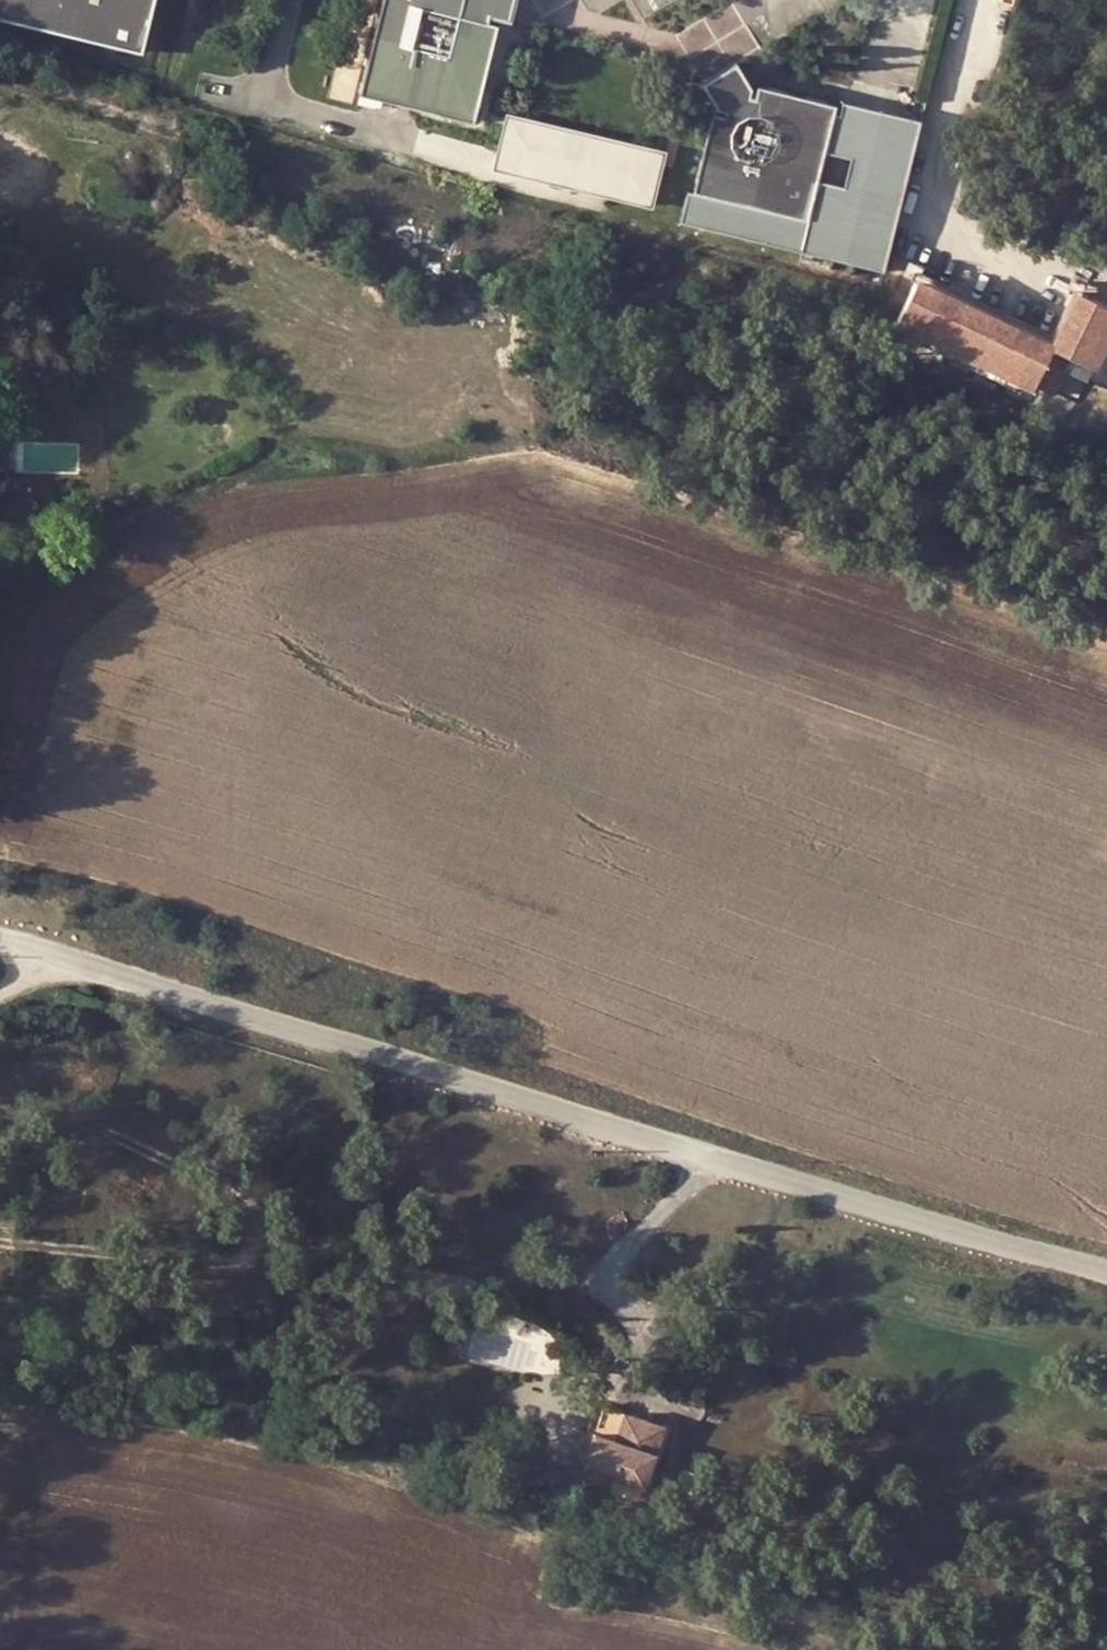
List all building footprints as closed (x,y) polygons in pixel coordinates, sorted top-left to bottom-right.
[(146,56),(159,0),(0,0),(0,20),(146,56)] [(525,0),(390,0),(364,97),(479,128),(505,30),(495,28),(497,22),(518,28),(525,0)] [(759,90),(756,102),(749,100),(751,91),(736,67),(703,87),(721,117),(713,115),(694,194),(688,193),(680,225),(884,274),(921,124),(844,106),(841,118),(835,117),(837,109),(759,90)] [(494,171),(655,208),(669,150),(508,113),(494,171)] [(899,317),(1038,382),(1058,337),(1094,354),(1105,330),(1106,330),(1106,291),(1073,276),(1053,321),(925,263),(899,317)] [(628,1420),(602,1411),(595,1434),(584,1471),(645,1491),(665,1432),(628,1420)]
